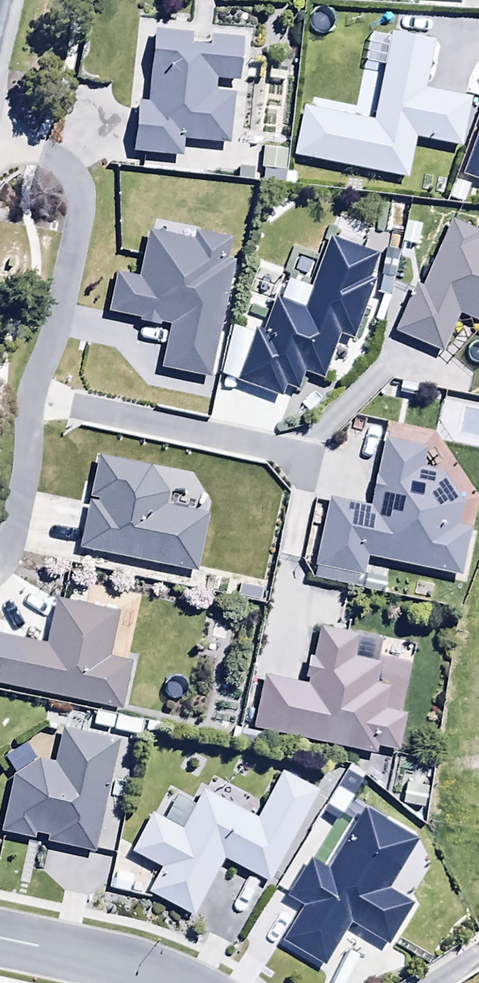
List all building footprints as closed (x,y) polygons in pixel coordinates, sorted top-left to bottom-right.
[(194,44),(155,41),(150,107),(140,106),(137,156),(182,159),(183,141),(229,144),(232,103),(215,102),(216,82),(240,84),(243,46),(213,44),(212,57),(193,56),(194,44)] [(461,181),(478,188),(478,136),(461,181)] [(460,318),(478,326),(478,251),(478,249),(478,239),(454,228),(424,297),(413,292),(393,338),(443,359),(460,318)] [(463,586),(473,537),(457,532),(462,510),(445,479),(420,473),(424,457),(387,448),(371,515),(314,501),(302,566),(314,584),(363,594),(368,568),(463,586)] [(98,463),(80,552),(198,575),(209,521),(167,513),(170,497),(152,472),(98,463)] [(0,650),(0,688),(123,714),(133,671),(108,665),(117,620),(57,607),(48,653),(1,643),(0,650)] [(265,682),(255,731),(374,757),(376,748),(397,753),(404,720),(383,716),(388,696),(373,693),(378,671),(353,665),(358,642),(320,634),(314,663),(310,662),(305,685),(310,686),(309,691),(265,682)] [(271,887),(318,797),(283,778),(257,827),(203,799),(183,836),(151,819),(131,857),(161,873),(148,898),(195,922),(225,864),(271,887)]
